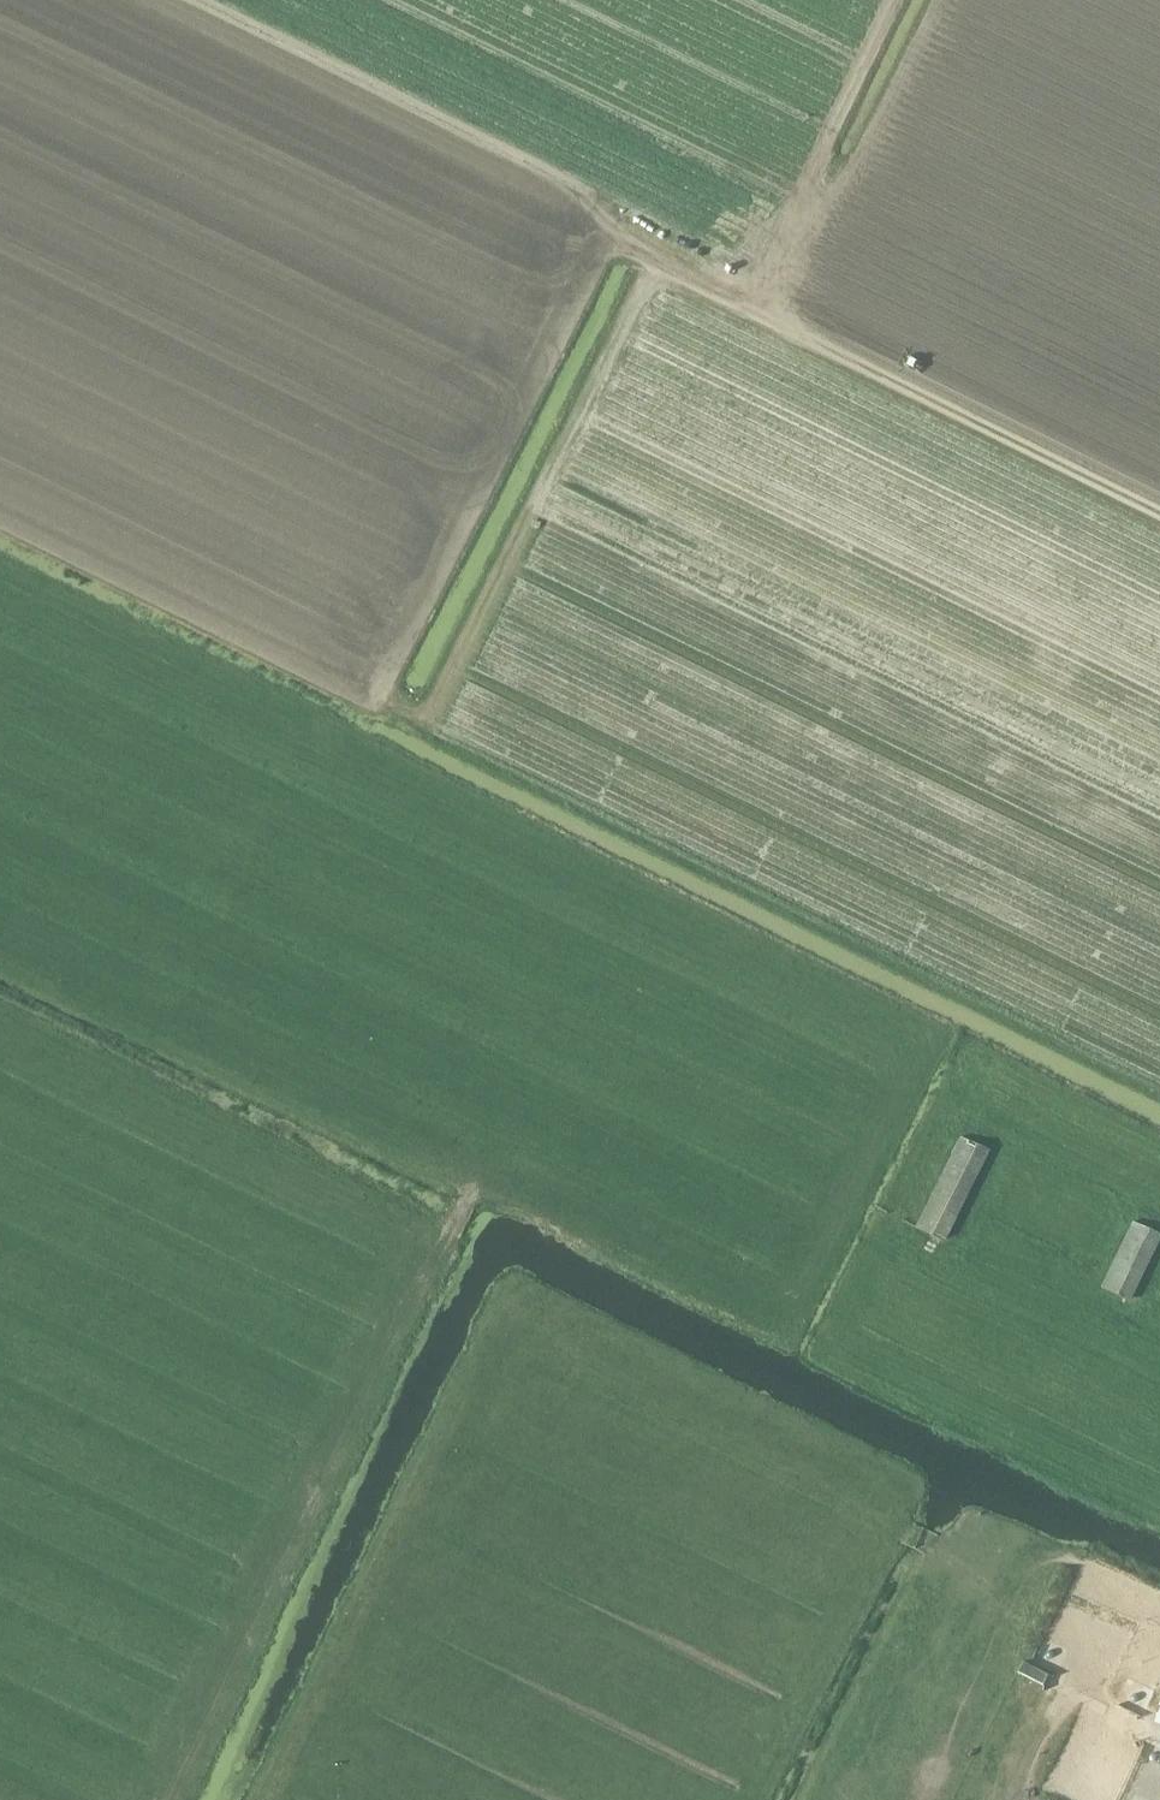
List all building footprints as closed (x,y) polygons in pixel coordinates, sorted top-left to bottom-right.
[(959,1137),(914,1227),(944,1241),(989,1150),(959,1137)] [(1100,1286),(1128,1301),(1159,1237),(1159,1234),(1132,1220),(1100,1286)]
